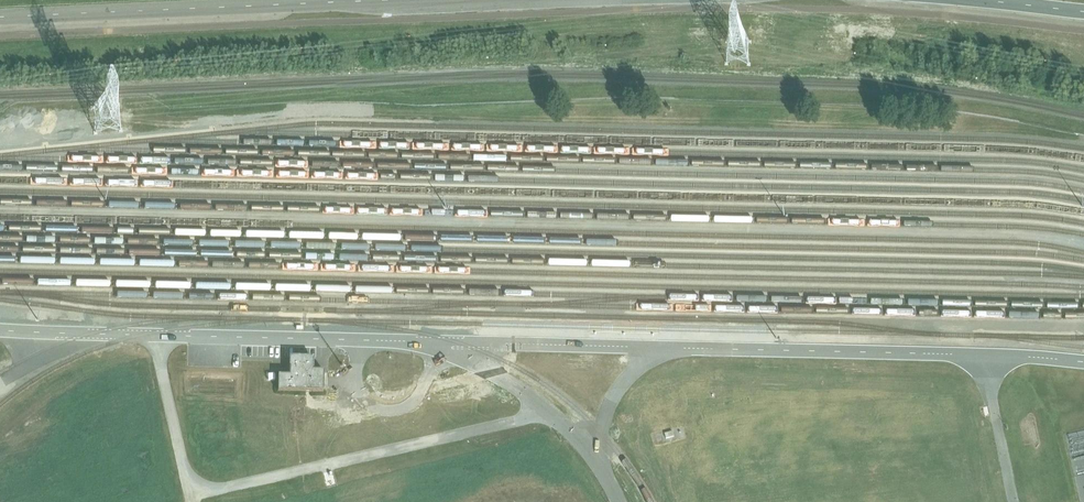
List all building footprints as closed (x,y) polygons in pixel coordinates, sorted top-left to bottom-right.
[(278,377),(277,393),(323,394),(323,388),(323,373),(312,372),(313,359),(289,359),(289,377),(278,377)]
